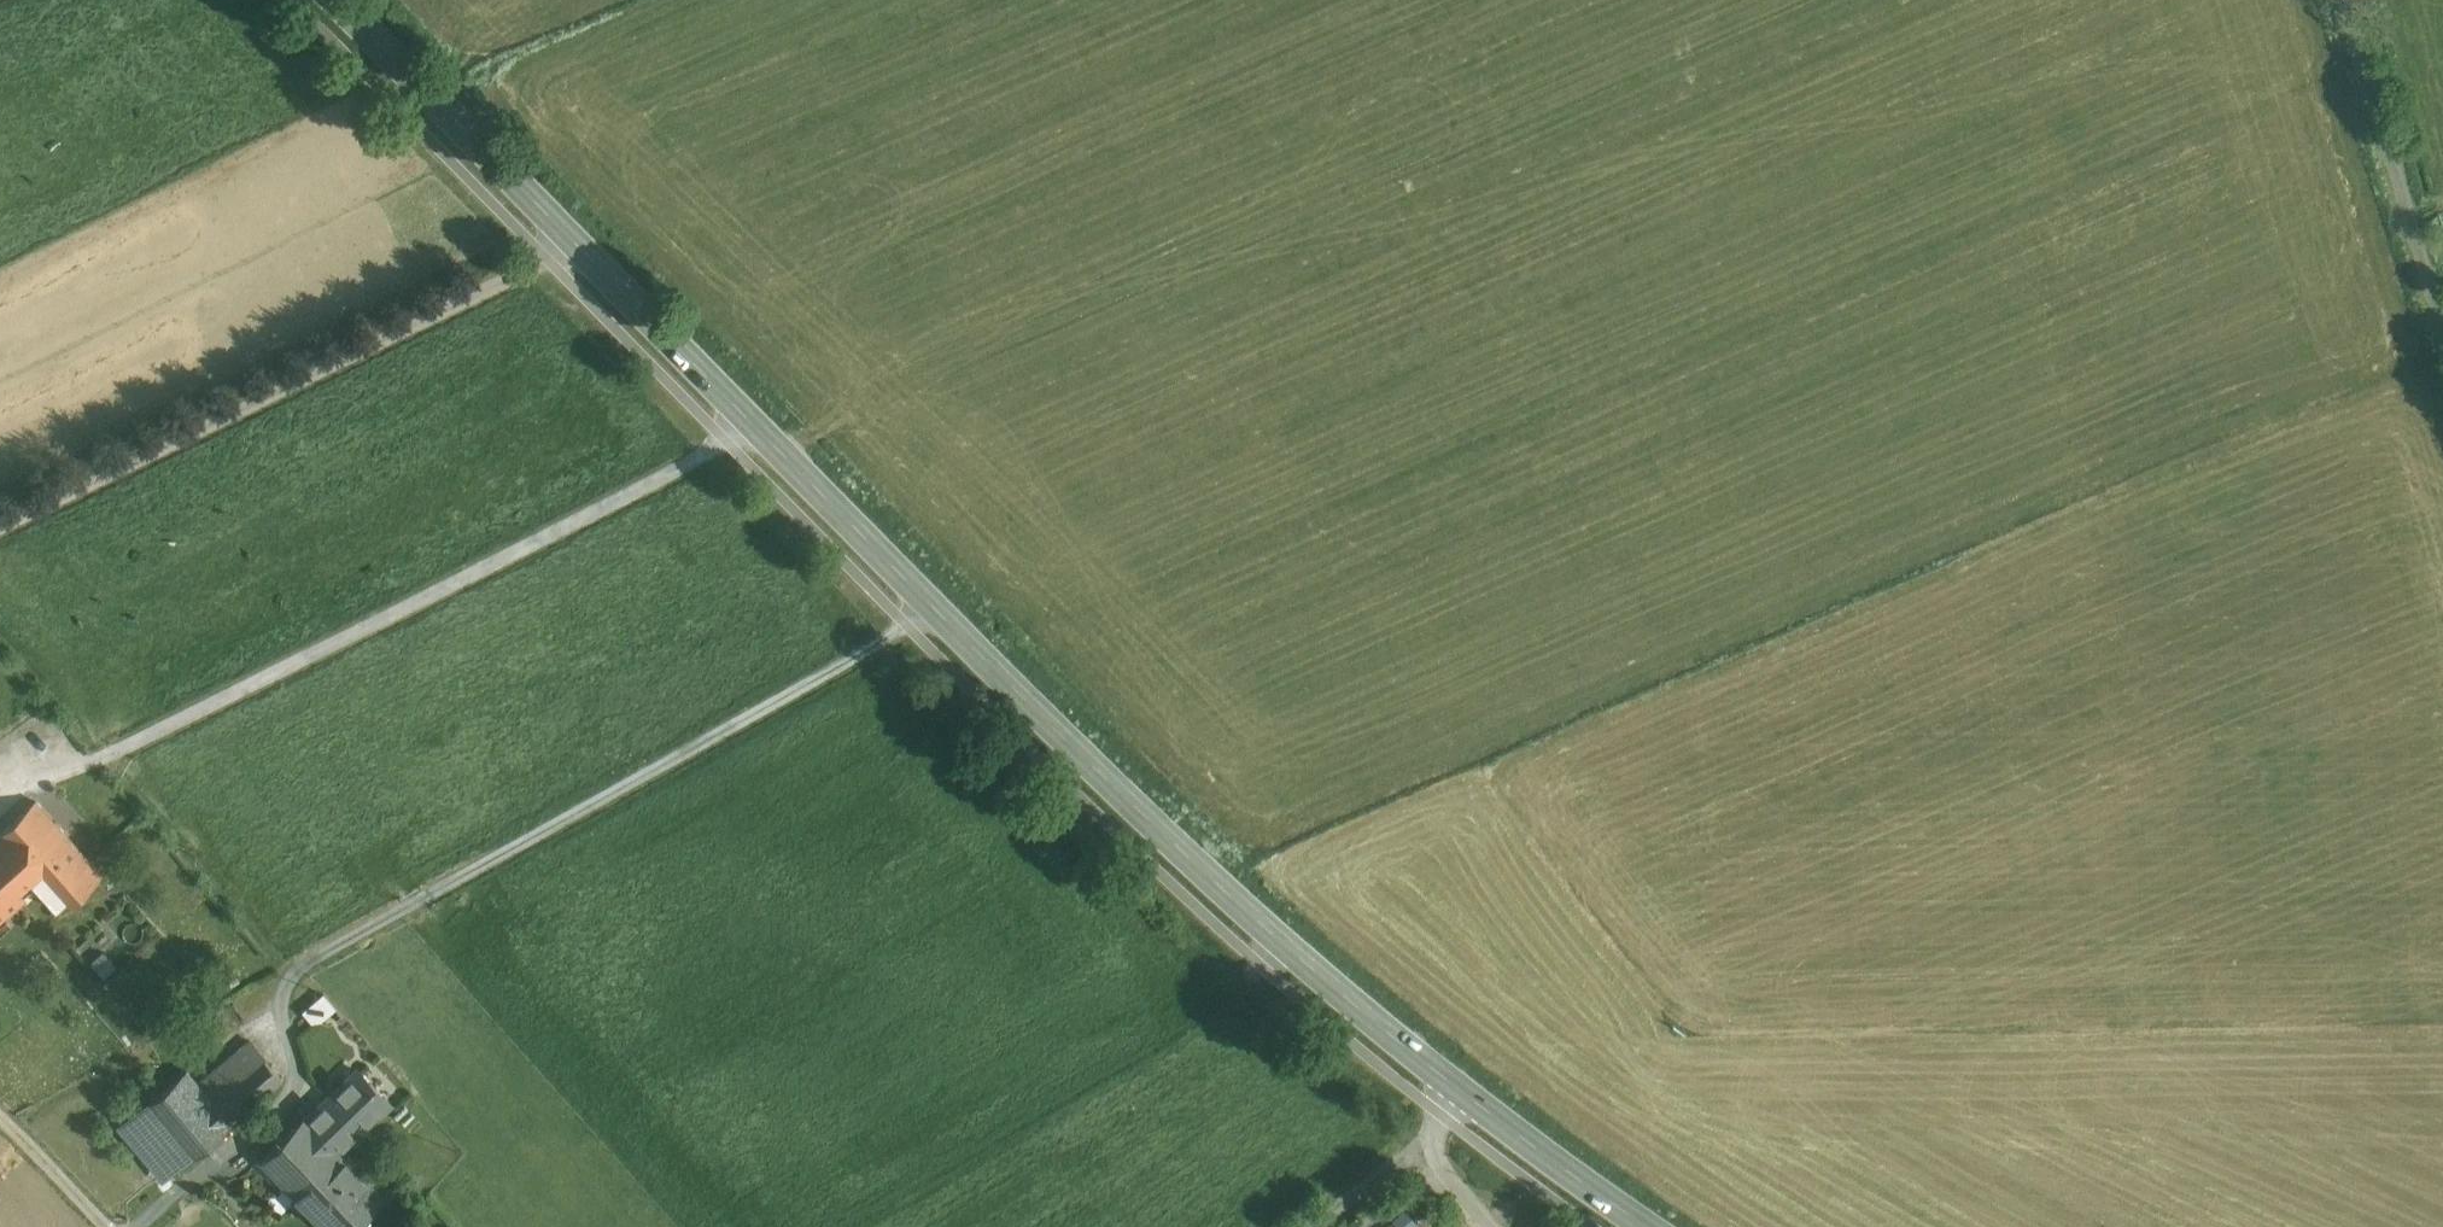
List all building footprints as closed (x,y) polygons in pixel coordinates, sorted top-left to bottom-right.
[(36,804),(0,836),(0,844),(33,881),(59,910),(99,874),(36,804)] [(33,881),(0,844),(0,910),(33,881)] [(313,1023),(336,1008),(326,993),(303,1009),(313,1023)] [(250,1043),(200,1085),(190,1073),(131,1122),(141,1134),(171,1170),(280,1079),(250,1043)] [(309,1118),(341,1151),(389,1105),(357,1072),(309,1118)] [(264,1163),(327,1226),(351,1226),(384,1195),(341,1151),(309,1118),(264,1163)]
